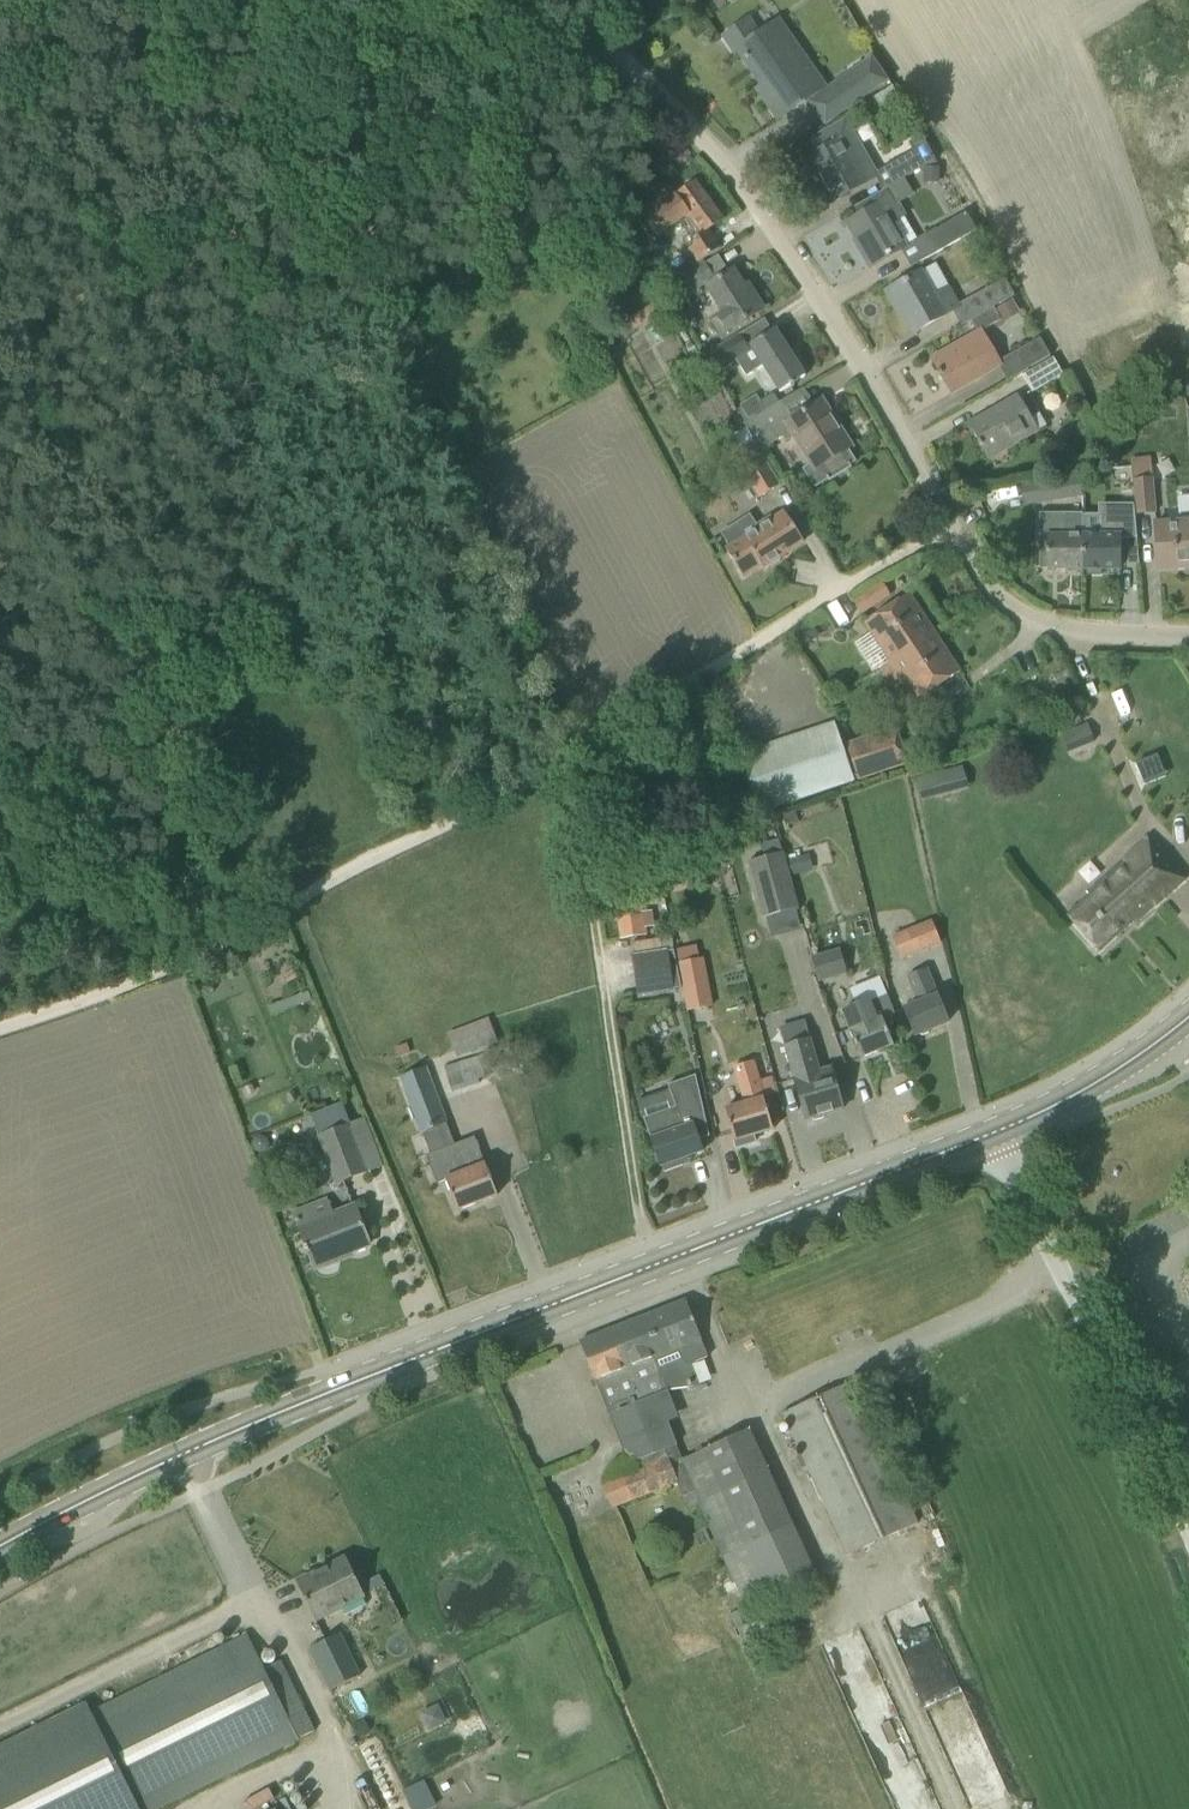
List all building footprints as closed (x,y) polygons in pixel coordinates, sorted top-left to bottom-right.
[(771,96),(765,100),(778,119),(824,87),(791,40),(783,46),(769,27),(758,35),(747,20),(724,36),(735,53),(739,50),(771,96)] [(871,60),(832,87),(846,108),(886,81),(871,60)] [(820,177),(833,201),(877,176),(845,121),(809,141),(816,154),(807,159),(818,178),(820,177)] [(888,166),(898,182),(936,160),(921,135),(908,143),(913,151),(888,166)] [(939,167),(925,167),(925,181),(939,181),(939,167)] [(639,213),(656,238),(685,219),(700,241),(686,250),(696,264),(720,249),(708,230),(722,220),(694,182),(676,195),(671,189),(639,213)] [(861,248),(872,266),(917,240),(887,188),(856,207),(861,216),(849,223),(863,246),(861,248)] [(926,236),(936,253),(975,231),(965,214),(936,231),(935,230),(926,236)] [(676,281),(686,298),(716,280),(705,263),(676,281)] [(888,291),(898,309),(900,308),(914,332),(960,306),(935,264),(888,291)] [(732,271),(704,289),(720,315),(704,326),(713,341),(762,310),(753,295),(748,295),(732,271)] [(961,304),(971,320),(994,308),(993,308),(1013,297),(1003,280),(961,304)] [(1012,299),(995,308),(1003,322),(1020,313),(1012,299)] [(994,308),(971,320),(978,332),(949,349),(951,353),(934,362),(939,371),(937,372),(940,377),(942,376),(952,393),(1002,364),(983,330),(1000,320),(994,308)] [(628,320),(619,326),(624,333),(633,328),(628,320)] [(707,355),(718,373),(736,362),(745,378),(762,367),(778,394),(805,377),(802,372),(807,369),(798,356),(794,359),(774,330),(747,348),(739,335),(707,355)] [(1018,352),(1028,369),(1049,357),(1039,339),(1018,352)] [(1022,377),(1033,395),(1063,377),(1053,359),(1022,377)] [(772,393),(758,401),(765,412),(779,403),(772,393)] [(969,424),(987,455),(1008,443),(1011,448),(1038,433),(1017,396),(969,424)] [(743,426),(760,452),(784,437),(786,441),(795,435),(813,464),(804,470),(815,487),(828,479),(829,482),(852,468),(850,465),(855,462),(847,449),(850,447),(821,401),(796,417),(784,399),(779,403),(765,412),(743,426)] [(742,481),(746,479),(758,499),(779,486),(753,443),(728,458),(742,481)] [(1041,484),(1044,502),(1082,495),(1079,478),(1041,484)] [(1152,478),(1132,480),(1133,483),(1134,505),(1135,505),(1136,515),(1156,514),(1152,478)] [(1082,516),(1082,535),(1083,535),(1083,569),(1087,569),(1089,573),(1100,573),(1101,569),(1120,569),(1120,540),(1137,538),(1135,515),(1134,506),(1099,506),(1099,516),(1082,516)] [(753,527),(755,530),(725,549),(743,577),(761,565),(763,568),(804,542),(784,511),(771,520),(769,517),(753,527)] [(1082,514),(1039,514),(1039,537),(1047,537),(1047,569),(1065,569),(1066,573),(1077,573),(1079,569),(1083,569),(1083,535),(1082,535),(1082,516),(1082,514)] [(1159,569),(1188,567),(1188,519),(1155,522),(1159,569)] [(1137,549),(1127,549),(1127,564),(1138,564),(1137,549)] [(852,602),(861,615),(890,596),(880,582),(852,602)] [(877,668),(893,693),(904,685),(915,702),(960,673),(909,594),(864,623),(889,661),(877,668)] [(1060,735),(1067,753),(1094,741),(1087,723),(1060,735)] [(740,756),(760,813),(853,781),(834,724),(740,756)] [(845,745),(857,780),(907,763),(895,728),(845,745)] [(918,773),(923,797),(968,789),(964,765),(918,773)] [(795,810),(782,813),(785,825),(798,821),(795,810)] [(758,832),(736,838),(740,853),(762,847),(758,832)] [(1148,836),(1065,914),(1099,952),(1184,876),(1148,836)] [(747,863),(762,919),(798,909),(783,853),(747,863)] [(806,855),(788,860),(792,876),(810,871),(806,855)] [(616,900),(622,939),(647,935),(645,928),(655,927),(652,911),(643,913),(640,897),(616,900)] [(940,944),(931,921),(891,937),(901,960),(940,944)] [(660,939),(632,944),(634,956),(636,956),(662,952),(660,939)] [(681,988),(674,951),(662,952),(636,956),(634,956),(639,994),(681,988)] [(839,951),(811,958),(818,982),(846,975),(839,951)] [(703,959),(678,963),(687,1011),(712,1006),(703,959)] [(219,968),(211,972),(216,983),(224,978),(219,968)] [(904,1009),(915,1036),(919,1034),(923,1036),(929,1033),(930,1030),(948,1022),(926,969),(908,976),(919,1003),(904,1009)] [(237,977),(235,970),(227,973),(229,980),(237,977)] [(291,971),(281,979),(285,986),(296,978),(291,971)] [(203,981),(201,990),(213,992),(215,984),(203,981)] [(871,1002),(870,1000),(841,1012),(861,1059),(893,1045),(883,1019),(895,1014),(887,996),(871,1002)] [(447,1035),(457,1058),(497,1042),(488,1019),(447,1035)] [(782,1047),(797,1098),(799,1097),(806,1120),(811,1119),(815,1121),(823,1118),(825,1114),(843,1109),(830,1068),(819,1071),(810,1039),(782,1047)] [(484,1056),(445,1068),(452,1093),(495,1079),(494,1074),(517,1067),(515,1061),(526,1058),(521,1041),(483,1052),(484,1056)] [(406,1044),(395,1047),(398,1057),(410,1054),(406,1044)] [(401,1077),(422,1133),(447,1123),(425,1068),(401,1077)] [(710,1137),(696,1075),(668,1085),(675,1107),(643,1118),(661,1167),(663,1166),(665,1171),(681,1165),(679,1160),(703,1152),(699,1140),(710,1137)] [(329,1076),(322,1079),(326,1087),(332,1084),(329,1076)] [(741,1089),(745,1103),(726,1109),(720,1088),(705,1093),(711,1113),(724,1109),(734,1142),(773,1130),(759,1083),(741,1089)] [(293,1092),(286,1095),(290,1103),(297,1100),(293,1092)] [(316,1137),(335,1185),(368,1172),(342,1103),(309,1116),(317,1137),(316,1137)] [(253,1138),(251,1145),(253,1151),(260,1154),(266,1151),(269,1144),(266,1138),(260,1136),(253,1138)] [(474,1138),(426,1156),(437,1184),(446,1181),(457,1211),(497,1195),(485,1164),(484,1165),(474,1138)] [(336,1258),(335,1254),(350,1248),(351,1252),(370,1245),(354,1204),(332,1212),(326,1198),(290,1213),(302,1246),(305,1244),(314,1267),(317,1266),(321,1269),(333,1264),(333,1259),(336,1258)] [(701,1339),(686,1300),(579,1342),(619,1443),(625,1440),(634,1460),(632,1461),(636,1471),(601,1484),(612,1510),(677,1484),(689,1510),(699,1506),(707,1527),(693,1534),(699,1546),(714,1540),(722,1559),(793,1527),(750,1430),(681,1461),(675,1446),(677,1445),(663,1410),(641,1418),(635,1402),(667,1390),(694,1387),(686,1366),(708,1357),(701,1339)] [(782,1414),(847,1555),(916,1523),(851,1382),(782,1414)] [(346,1559),(297,1583),(316,1623),(366,1598),(346,1559)] [(778,1623),(768,1599),(727,1615),(738,1639),(778,1623)] [(309,1650),(329,1691),(360,1676),(340,1634),(309,1650)] [(299,1739),(247,1635),(91,1713),(88,1706),(0,1749),(0,1808),(158,1808),(299,1739)] [(421,1714),(428,1731),(445,1725),(438,1707),(421,1714)] [(891,1798),(897,1808),(940,1808),(927,1781),(891,1798)]
